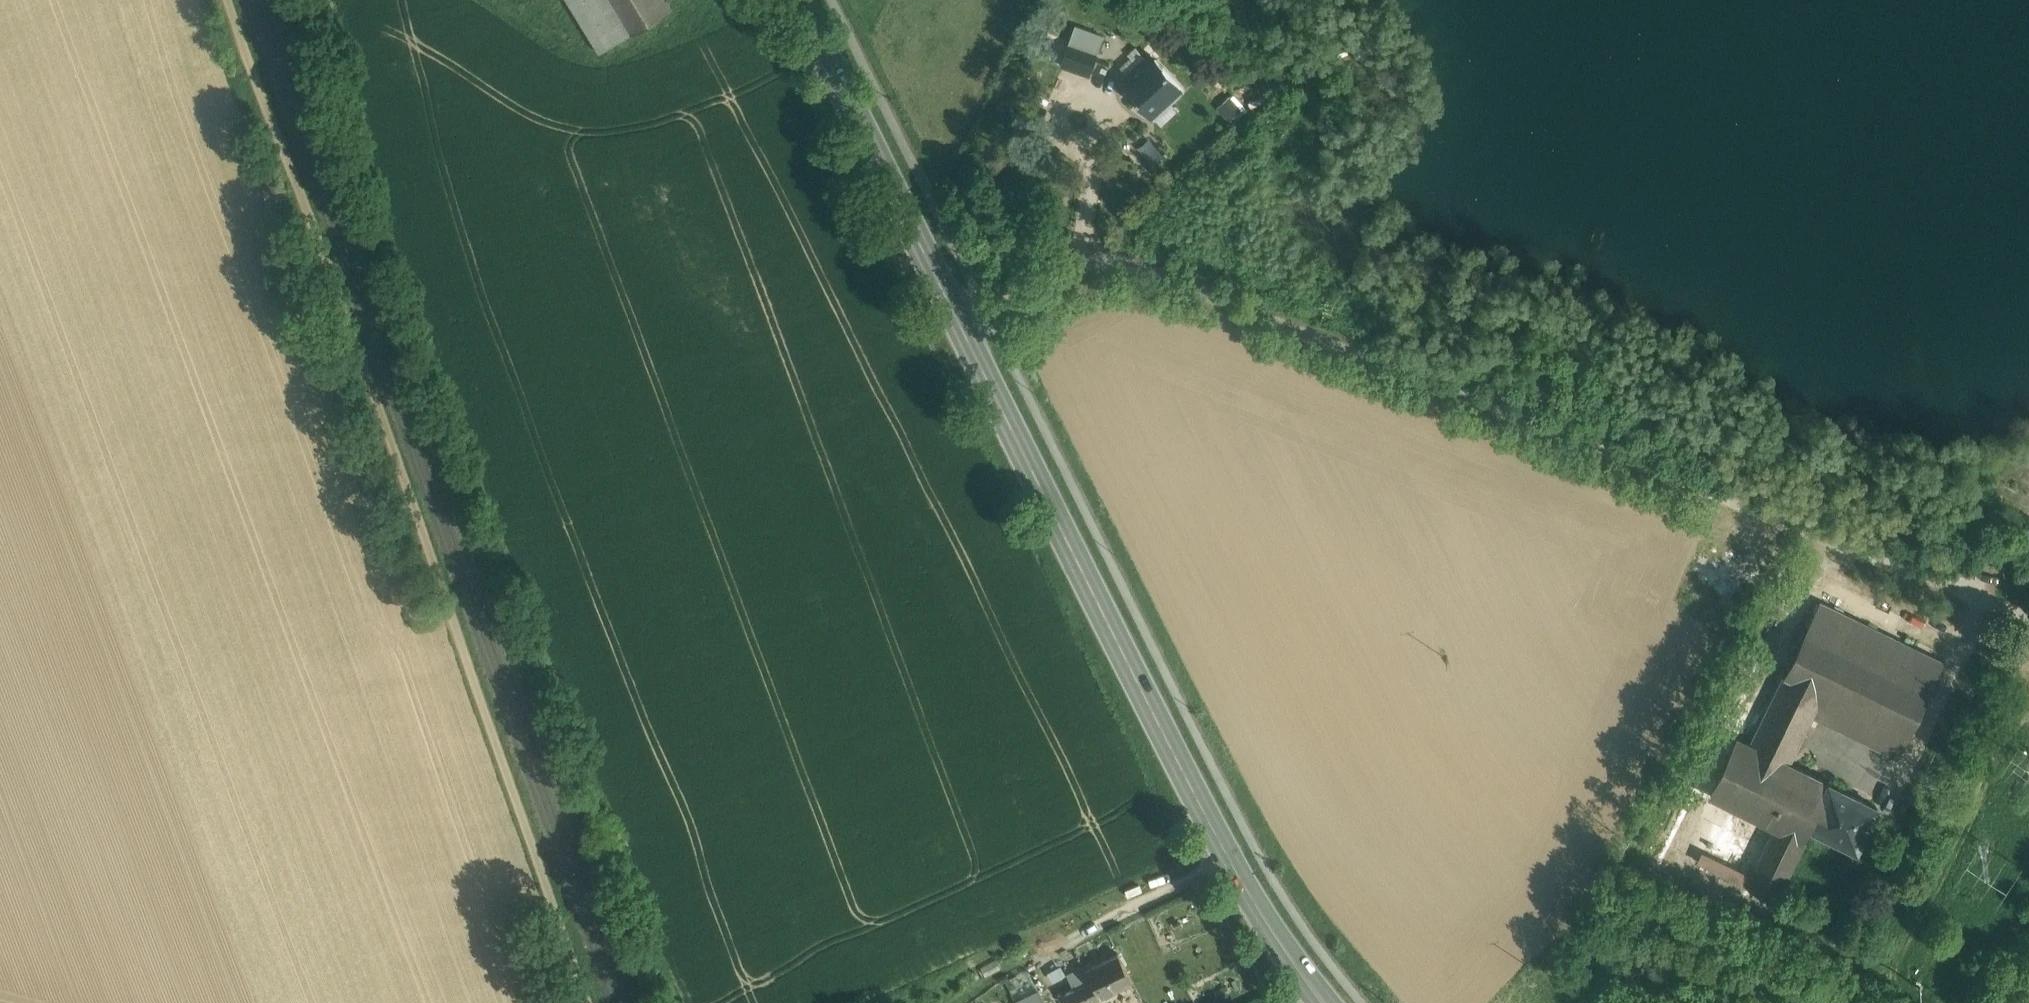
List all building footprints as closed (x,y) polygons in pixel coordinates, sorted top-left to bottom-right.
[(599,52),(671,8),(667,0),(568,0),(599,52)] [(1076,43),(1082,28),(1075,25),(1069,41),(1076,43)] [(1168,37),(1158,26),(1151,31),(1149,28),(1131,44),(1133,46),(1145,59),(1168,37)] [(1101,35),(1082,28),(1076,43),(1095,50),(1101,35)] [(1095,50),(1076,43),(1069,41),(1061,63),(1090,73),(1098,51),(1095,50)] [(1127,76),(1145,59),(1133,46),(1126,53),(1129,57),(1118,66),(1127,76)] [(1155,58),(1149,64),(1145,59),(1127,76),(1121,81),(1136,98),(1135,98),(1149,113),(1164,99),(1169,103),(1184,89),(1155,58)] [(1942,661),(1820,602),(1806,631),(1928,690),(1942,661)] [(1806,631),(1751,745),(1737,738),(1710,793),(1776,826),(1748,884),(1775,897),(1811,824),(1809,823),(1829,783),(1787,763),(1802,732),(1790,725),(1809,685),(1840,700),(1856,708),(1869,714),(1888,724),(1907,733),(1928,690),(1806,631)] [(1840,700),(1809,685),(1790,725),(1802,732),(1812,713),(1829,721),(1840,700)] [(1856,708),(1840,700),(1829,721),(1846,730),(1856,708)] [(1856,708),(1846,730),(1858,736),(1869,714),(1856,708)] [(1888,724),(1869,714),(1858,736),(1878,745),(1888,724)] [(1907,733),(1888,724),(1878,745),(1897,755),(1907,733)] [(1983,727),(1974,724),(1970,733),(1980,737),(1983,727)] [(1876,806),(1829,783),(1809,823),(1811,824),(1856,847),(1876,806)] [(1126,950),(1090,967),(1097,982),(1070,995),(1074,1002),(1104,1002),(1142,985),(1126,950)] [(1050,982),(1039,986),(1045,1001),(1056,996),(1050,982)] [(1014,1000),(1015,1002),(1046,1002),(1039,988),(1014,1000)]
